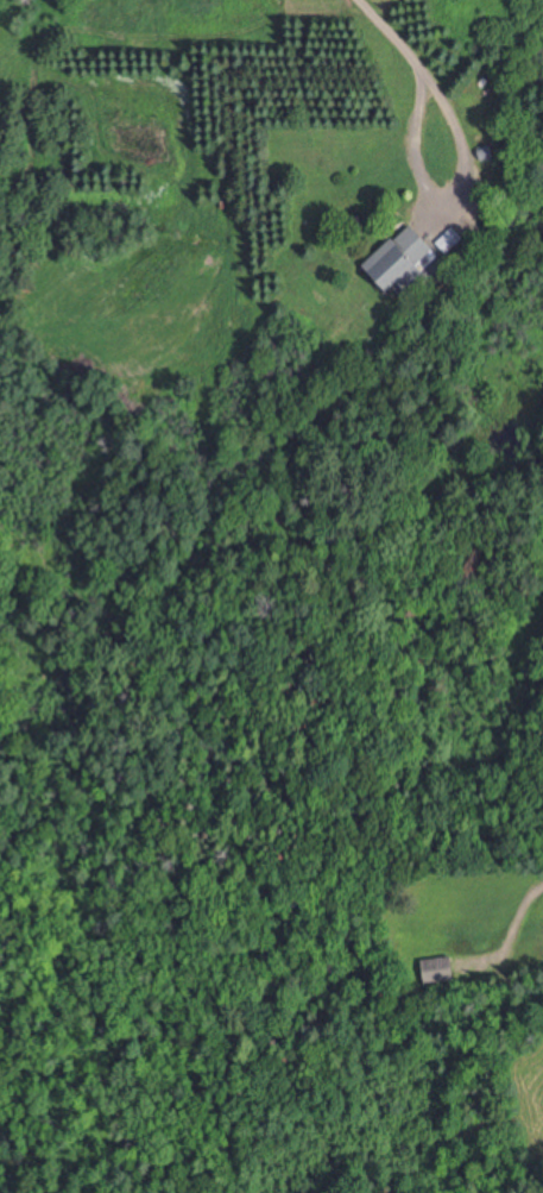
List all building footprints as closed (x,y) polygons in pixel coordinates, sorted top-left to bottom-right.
[(363,268),(389,295),(436,251),(409,223),(363,268)] [(419,960),(422,984),(454,981),(451,956),(419,960)]
